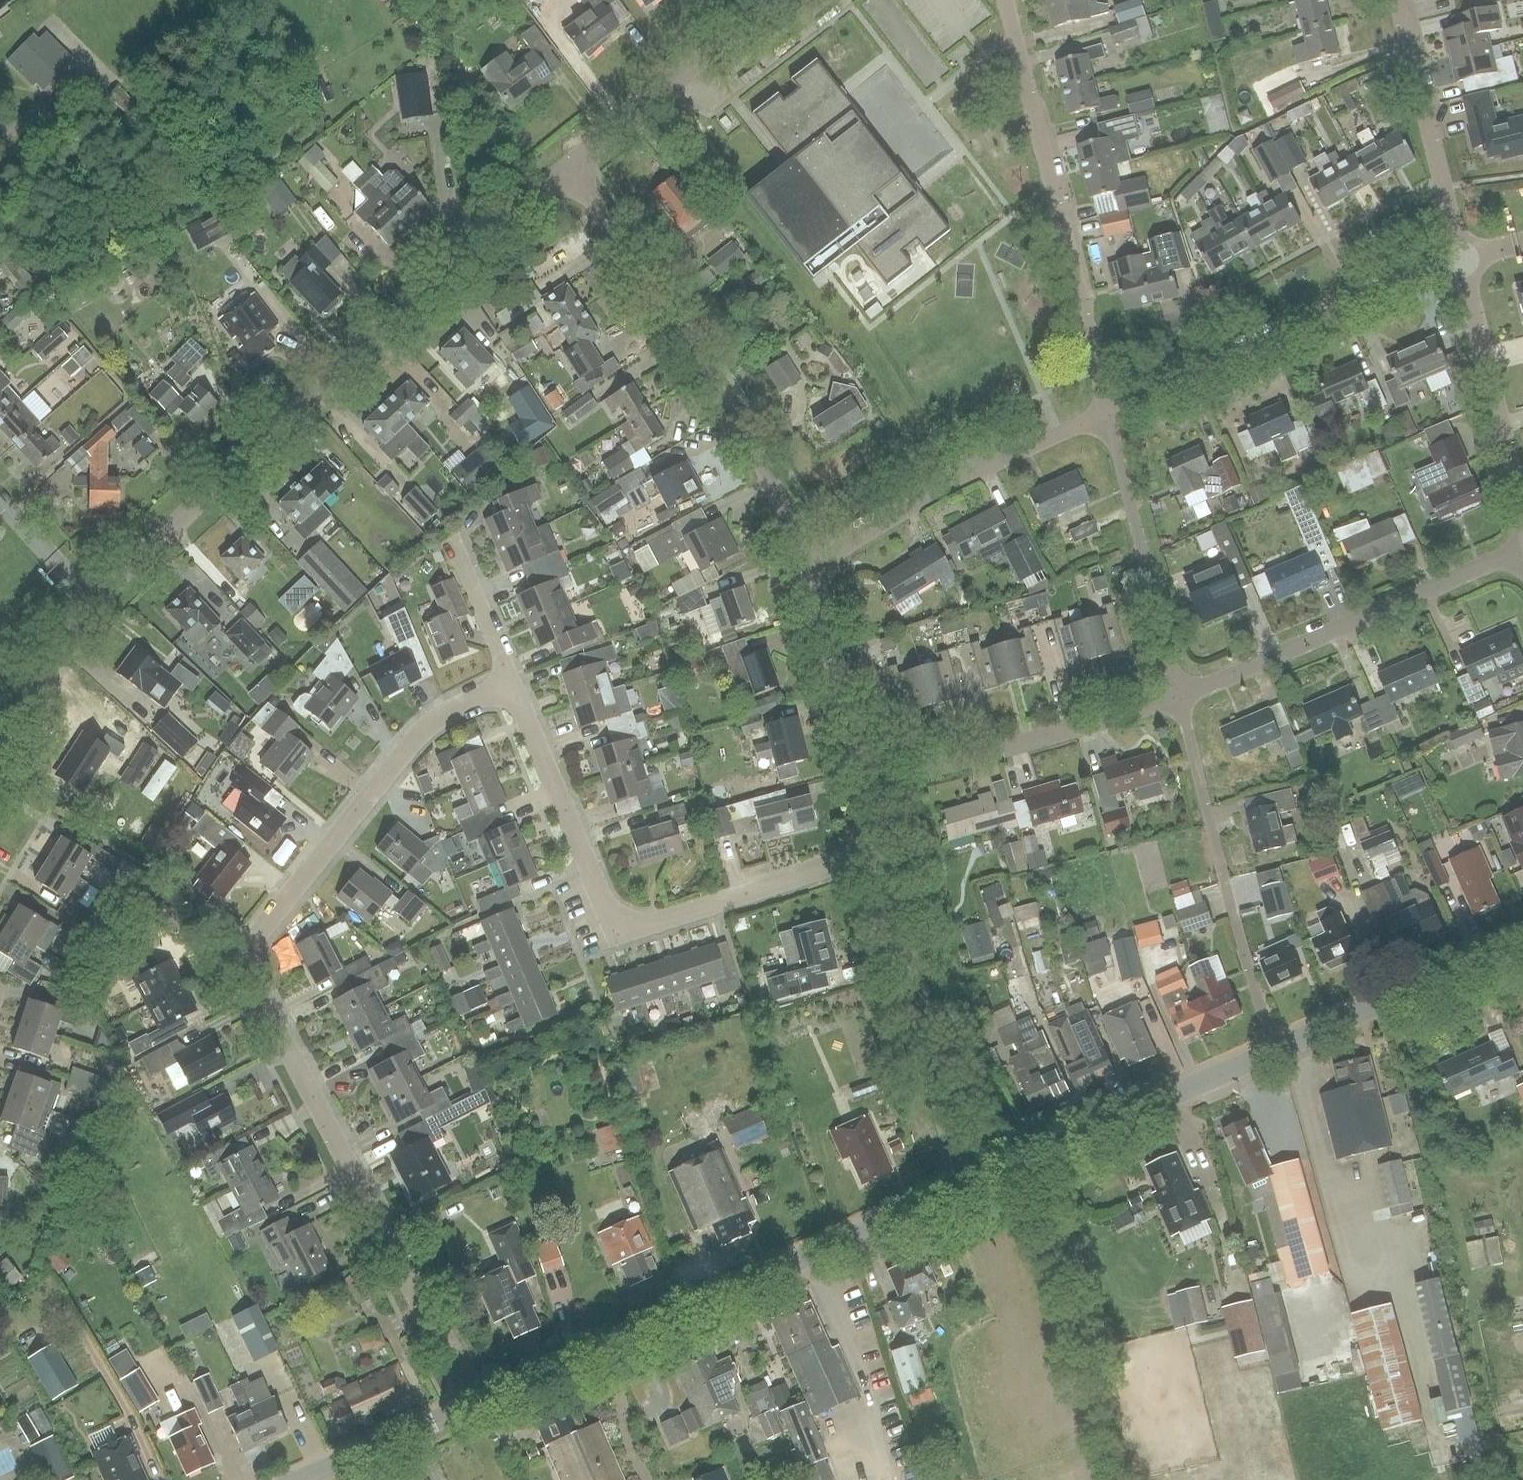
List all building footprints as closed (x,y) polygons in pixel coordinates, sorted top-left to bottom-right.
[(620,0),(581,0),(592,14),(564,34),(582,59),(584,58),(589,63),(604,49),(602,45),(620,31),(604,10),(620,0)] [(663,0),(638,0),(647,12),(663,0)] [(1047,2),(1054,29),(1091,20),(1091,19),(1100,17),(1096,0),(1091,0),(1086,1),(1085,0),(1056,0),(1047,2)] [(1327,0),(1300,0),(1297,1),(1305,31),(1333,24),(1327,0)] [(1204,4),(1209,23),(1222,20),(1217,1),(1204,4)] [(394,2),(390,10),(398,13),(401,5),(394,2)] [(1116,11),(1120,24),(1143,17),(1139,4),(1116,11)] [(1452,57),(1491,48),(1488,33),(1503,29),(1497,7),(1462,15),(1465,27),(1446,32),(1452,57)] [(1148,17),(1111,28),(1116,43),(1142,35),(1143,39),(1154,36),(1148,17)] [(1209,23),(1214,44),(1227,41),(1222,20),(1209,23)] [(1333,24),(1305,31),(1307,43),(1294,47),(1298,65),(1340,55),(1333,24)] [(510,113),(552,82),(539,64),(552,54),(535,31),(522,41),(534,57),(514,72),(506,59),(484,75),(493,87),(492,88),(510,113)] [(7,61),(33,87),(36,84),(44,92),(75,60),(47,32),(39,39),(33,33),(7,61)] [(1059,62),(1066,89),(1094,82),(1089,62),(1106,57),(1103,46),(1082,52),(1083,56),(1059,62)] [(1491,48),(1452,57),(1458,82),(1484,76),(1487,88),(1519,80),(1513,57),(1495,62),(1491,48)] [(868,128),(817,63),(794,81),(801,90),(785,102),(778,93),(754,112),(793,162),(748,197),(803,266),(846,233),(886,284),(911,264),(900,250),(916,237),(926,250),(949,231),(901,170),(894,176),(861,133),(868,128)] [(417,115),(431,113),(426,75),(400,79),(404,104),(416,103),(417,115)] [(1356,79),(1346,85),(1350,95),(1358,108),(1359,108),(1351,94),(1361,88),(1356,79)] [(323,81),(310,86),(318,105),(335,99),(330,87),(326,88),(323,81)] [(1301,81),(1268,97),(1274,109),(1306,93),(1301,81)] [(1094,82),(1066,89),(1072,115),(1096,109),(1097,114),(1119,110),(1117,98),(1099,101),(1094,82)] [(1352,112),(1358,108),(1350,95),(1346,85),(1335,92),(1340,100),(1344,98),(1352,112)] [(118,87),(110,95),(131,114),(139,106),(118,87)] [(154,101),(143,89),(134,98),(145,109),(154,101)] [(1126,97),(1132,116),(1158,110),(1153,89),(1126,97)] [(1469,113),(1474,131),(1470,132),(1475,149),(1488,145),(1491,158),(1515,152),(1521,155),(1522,154),(1522,119),(1497,125),(1488,91),(1465,96),(1469,113)] [(1225,92),(1205,99),(1217,135),(1238,128),(1225,92)] [(1299,108),(1304,117),(1316,111),(1311,102),(1299,108)] [(1293,122),(1304,117),(1299,108),(1288,113),(1293,122)] [(1136,116),(1132,117),(1099,126),(1103,140),(1080,146),(1087,172),(1115,165),(1132,161),(1127,141),(1141,138),(1136,116)] [(1377,143),(1378,143),(1370,129),(1358,135),(1366,150),(1356,155),(1372,184),(1394,172),(1377,143)] [(1377,143),(1394,172),(1416,159),(1400,130),(1378,143),(1377,143)] [(1303,160),(1291,139),(1278,146),(1290,167),(1303,160)] [(1272,184),(1292,173),(1274,140),(1254,151),(1272,184)] [(299,162),(327,193),(338,182),(320,162),(326,156),(316,146),(299,162)] [(1226,164),(1235,155),(1227,148),(1218,157),(1226,164)] [(1356,155),(1343,162),(1337,152),(1328,157),(1334,168),(1333,168),(1349,197),(1372,184),(1356,155)] [(1314,161),(1322,174),(1310,181),(1327,210),(1349,197),(1333,168),(1334,168),(1328,157),(1326,154),(1314,161)] [(357,159),(346,169),(356,181),(368,171),(357,159)] [(1093,199),(1117,193),(1121,211),(1152,204),(1146,178),(1136,180),(1134,174),(1118,178),(1115,166),(1115,165),(1087,172),(1093,199)] [(408,231),(410,232),(431,212),(408,187),(407,188),(397,177),(389,177),(383,182),(372,171),(363,180),(373,192),(374,193),(387,206),(386,207),(408,231)] [(702,222),(696,214),(700,211),(672,175),(652,191),(679,227),(680,226),(687,235),(702,222)] [(1200,176),(1190,186),(1198,193),(1208,183),(1200,176)] [(280,178),(260,193),(277,215),(297,200),(280,178)] [(364,201),(373,192),(363,180),(353,189),(364,201)] [(1198,193),(1190,186),(1182,194),(1189,202),(1198,193)] [(1286,194),(1273,201),(1268,190),(1259,195),(1258,193),(1256,194),(1279,236),(1302,223),(1286,194)] [(374,193),(367,201),(353,213),(365,225),(367,223),(390,247),(408,231),(386,207),(387,206),(374,193)] [(1258,248),(1279,236),(1256,194),(1248,199),(1255,211),(1241,219),(1258,248)] [(1258,248),(1241,219),(1232,224),(1221,205),(1208,212),(1213,220),(1235,260),(1258,248)] [(197,250),(235,229),(223,206),(185,227),(197,250)] [(1133,231),(1128,210),(1101,216),(1106,237),(1133,231)] [(726,222),(722,225),(726,230),(730,227),(732,226),(727,220),(726,222)] [(1204,225),(1210,236),(1196,244),(1212,273),(1235,260),(1213,220),(1204,225)] [(1141,257),(1152,302),(1179,296),(1173,272),(1178,271),(1178,270),(1190,267),(1181,233),(1156,239),(1160,252),(1141,257)] [(746,257),(733,240),(708,260),(721,277),(746,257)] [(340,298),(327,283),(321,278),(329,270),(327,267),(331,263),(315,245),(299,260),(296,256),(280,271),(287,279),(286,280),(321,316),(322,315),(324,317),(328,317),(339,307),(339,303),(337,301),(340,298)] [(1126,309),(1152,302),(1141,257),(1110,264),(1115,286),(1120,285),(1126,309)] [(766,282),(759,270),(746,278),(753,289),(766,282)] [(119,281),(113,272),(101,279),(107,288),(119,281)] [(859,272),(853,277),(857,283),(864,278),(859,272)] [(23,275),(14,283),(23,293),(32,285),(23,275)] [(558,327),(583,311),(566,283),(540,299),(558,327)] [(267,338),(280,327),(253,294),(218,323),(233,341),(236,338),(244,347),(240,350),(253,367),(275,349),(267,338)] [(867,311),(865,313),(871,320),(873,319),(883,310),(877,303),(867,311)] [(11,332),(29,315),(19,304),(1,321),(11,332)] [(49,305),(40,313),(50,325),(60,317),(49,305)] [(590,343),(600,337),(583,311),(558,327),(574,352),(567,357),(582,382),(604,368),(596,354),(590,343)] [(516,362),(526,356),(518,343),(528,336),(533,343),(534,342),(530,337),(545,327),(536,312),(500,335),(516,362)] [(71,330),(65,323),(33,350),(43,361),(69,338),(66,335),(71,330)] [(461,373),(484,351),(464,329),(441,351),(461,373)] [(537,348),(534,342),(533,343),(528,336),(518,343),(526,356),(537,348)] [(207,353),(191,337),(170,359),(176,364),(167,373),(182,388),(193,378),(188,373),(207,353)] [(1435,338),(1412,347),(1426,379),(1446,371),(1452,385),(1466,379),(1455,353),(1444,358),(1435,338)] [(817,351),(829,358),(834,350),(822,343),(817,351)] [(94,357),(84,346),(64,364),(74,375),(94,357)] [(1426,379),(1412,347),(1389,358),(1398,379),(1387,384),(1398,409),(1412,403),(1405,388),(1426,379)] [(235,350),(227,356),(232,363),(240,357),(235,350)] [(787,355),(765,369),(780,393),(802,379),(787,355)] [(1335,405),(1347,399),(1362,393),(1371,412),(1388,405),(1377,380),(1366,384),(1357,362),(1319,379),(1326,393),(1313,399),(1324,423),(1340,416),(1335,405)] [(0,382),(0,422),(12,411),(22,402),(8,386),(11,383),(6,376),(0,382)] [(179,408),(197,425),(219,402),(200,384),(185,400),(165,380),(150,395),(172,416),(179,408)] [(387,403),(407,424),(430,402),(409,381),(387,403)] [(619,407),(628,421),(648,409),(632,383),(604,399),(603,398),(611,412),(619,407)] [(840,434),(862,420),(857,412),(867,406),(856,389),(833,383),(829,400),(839,403),(841,405),(814,422),(826,442),(827,442),(831,443),(840,437),(840,434)] [(598,406),(589,393),(562,412),(571,425),(598,406)] [(531,420),(517,432),(527,443),(551,418),(529,394),(518,405),(531,420)] [(470,420),(471,420),(480,411),(469,399),(459,407),(470,420)] [(0,422),(0,433),(15,449),(35,431),(34,429),(40,423),(22,402),(12,411),(0,422)] [(384,446),(407,424),(387,403),(363,425),(384,446)] [(1300,455),(1299,453),(1314,446),(1303,420),(1291,425),(1287,415),(1286,412),(1282,403),(1246,419),(1251,431),(1240,436),(1247,452),(1274,440),(1284,462),(1300,455)] [(125,410),(112,422),(118,430),(132,417),(136,422),(122,435),(129,442),(143,430),(149,436),(158,428),(137,404),(127,413),(125,410)] [(470,420),(459,407),(450,416),(461,428),(471,420),(470,420)] [(648,409),(628,421),(637,435),(629,440),(636,452),(664,435),(648,409)] [(1412,419),(1401,424),(1408,437),(1418,432),(1412,419)] [(1395,421),(1381,427),(1388,442),(1402,436),(1395,421)] [(82,470),(92,470),(92,510),(121,510),(121,479),(109,479),(108,459),(109,443),(117,436),(107,425),(64,464),(75,476),(82,470)] [(80,437),(70,426),(60,435),(70,446),(80,437)] [(45,442),(35,431),(15,449),(33,470),(61,446),(51,436),(45,442)] [(1436,444),(1448,471),(1419,484),(1425,497),(1429,496),(1441,523),(1485,503),(1455,436),(1436,444)] [(144,455),(156,449),(150,437),(139,443),(144,455)] [(484,441),(450,469),(473,493),(503,468),(484,441)] [(536,467),(550,462),(544,447),(530,452),(536,467)] [(1210,468),(1200,447),(1167,461),(1177,483),(1178,482),(1184,497),(1204,489),(1207,496),(1225,488),(1227,492),(1241,486),(1228,457),(1215,463),(1216,466),(1210,468)] [(623,449),(603,461),(614,479),(634,467),(623,449)] [(1390,477),(1378,451),(1337,468),(1349,494),(1390,477)] [(635,510),(637,513),(652,504),(651,501),(661,496),(668,509),(672,517),(679,513),(675,505),(703,491),(686,460),(652,479),(653,481),(627,495),(635,510)] [(302,483),(323,505),(346,483),(325,461),(302,483)] [(1040,523),(1089,502),(1075,472),(1027,493),(1040,523)] [(378,485),(389,496),(398,487),(387,475),(377,484),(378,485)] [(415,488),(415,487),(402,499),(424,524),(437,512),(428,501),(436,494),(424,480),(415,488)] [(332,515),(323,505),(302,483),(278,505),(297,524),(293,528),(305,540),(332,515)] [(618,483),(589,500),(597,513),(599,512),(606,525),(619,517),(612,504),(626,496),(618,483)] [(1255,505),(1269,498),(1263,485),(1248,492),(1255,505)] [(1303,487),(1287,494),(1291,504),(1307,540),(1311,538),(1323,533),(1308,497),(1303,487)] [(485,524),(496,550),(538,532),(528,507),(542,501),(537,488),(504,501),(509,513),(485,524)] [(1230,514),(1248,506),(1244,497),(1238,500),(1236,495),(1224,500),(1230,514)] [(1161,503),(1153,505),(1154,511),(1155,511),(1156,515),(1163,513),(1161,503)] [(998,513),(996,509),(950,532),(952,537),(943,541),(950,555),(959,551),(964,560),(978,553),(982,560),(1003,550),(1019,581),(1044,569),(1012,506),(998,513)] [(1097,517),(1072,528),(1078,541),(1103,529),(1097,517)] [(720,519),(679,540),(674,530),(647,544),(658,565),(689,549),(700,571),(737,552),(720,519)] [(1391,519),(1369,529),(1365,520),(1339,530),(1355,567),(1391,552),(1393,557),(1405,552),(1391,519)] [(620,522),(611,528),(617,538),(627,532),(620,522)] [(1187,580),(1194,595),(1192,596),(1203,623),(1248,604),(1236,577),(1247,572),(1226,523),(1213,529),(1227,558),(1207,566),(1185,575),(1187,580)] [(548,557),(538,532),(496,550),(507,576),(531,566),(535,577),(567,564),(562,552),(548,557)] [(242,580),(265,558),(244,537),(221,559),(242,580)] [(657,565),(647,546),(635,553),(644,572),(657,565)] [(894,605),(938,578),(945,590),(960,582),(941,551),(927,559),(921,549),(910,555),(913,560),(879,580),(894,605)] [(1267,572),(1253,578),(1262,597),(1276,591),(1279,598),(1313,584),(1316,589),(1330,583),(1325,572),(1316,551),(1267,572)] [(327,559),(311,575),(332,598),(349,582),(335,567),(327,559)] [(573,577),(567,564),(535,577),(541,591),(517,601),(527,626),(570,608),(559,583),(573,577)] [(612,568),(618,582),(629,577),(623,564),(612,568)] [(1094,579),(1093,579),(1096,591),(1108,588),(1105,576),(1102,576),(1099,565),(1091,567),(1094,579)] [(674,584),(680,598),(700,587),(699,585),(703,584),(698,572),(674,584)] [(308,599),(317,590),(306,578),(297,587),(308,599)] [(1047,578),(1028,587),(1031,595),(1051,585),(1047,578)] [(433,587),(437,597),(445,616),(425,625),(442,664),(469,652),(456,622),(468,616),(452,579),(433,587)] [(640,582),(627,588),(631,596),(644,590),(640,582)] [(707,605),(700,587),(680,598),(676,599),(683,615),(707,605)] [(742,588),(720,595),(721,597),(709,601),(710,605),(701,609),(711,636),(732,628),(732,627),(753,620),(742,588)] [(166,610),(185,631),(182,634),(193,647),(208,633),(209,635),(220,624),(208,612),(210,610),(188,590),(166,610)] [(1045,594),(1034,597),(1037,609),(1040,619),(1048,617),(1045,607),(1049,606),(1045,594)] [(291,615),(299,607),(288,595),(279,603),(291,615)] [(1034,597),(1022,600),(1025,612),(1037,609),(1034,597)] [(241,611),(257,629),(266,621),(250,603),(241,611)] [(394,637),(413,628),(402,603),(382,613),(394,637)] [(1105,614),(1084,620),(1095,659),(1125,650),(1112,603),(1102,605),(1105,614)] [(570,608),(527,626),(538,652),(563,642),(567,651),(597,639),(592,627),(580,632),(570,608)] [(1095,659),(1084,620),(1064,626),(1062,617),(1052,620),(1066,667),(1095,659)] [(266,642),(242,618),(225,635),(248,659),(266,642)] [(952,621),(955,632),(967,629),(964,618),(952,621)] [(856,619),(854,634),(867,636),(869,622),(856,619)] [(940,624),(943,636),(955,632),(952,621),(940,624)] [(653,624),(640,629),(645,641),(658,635),(653,624)] [(1022,638),(1002,644),(1013,682),(1043,674),(1029,626),(1020,629),(1022,638)] [(280,646),(288,638),(277,627),(269,635),(280,646)] [(732,628),(721,632),(725,645),(737,640),(732,628)] [(414,663),(425,658),(413,629),(395,638),(403,653),(371,670),(384,697),(421,678),(414,663)] [(1522,664),(1522,660),(1511,631),(1461,651),(1470,673),(1458,678),(1469,704),(1486,697),(1479,682),(1522,664)] [(864,640),(871,664),(886,660),(883,652),(897,648),(893,636),(880,640),(879,636),(864,640)] [(776,687),(764,651),(750,656),(744,638),(720,647),(735,687),(750,681),(754,694),(776,687)] [(1013,682),(1002,644),(982,650),(979,641),(970,643),(983,691),(1013,682)] [(117,673),(142,692),(142,691),(165,708),(182,685),(160,668),(135,648),(117,673)] [(563,679),(571,705),(615,692),(607,666),(617,663),(613,650),(587,659),(590,670),(563,679)] [(940,661),(919,667),(931,706),(960,697),(947,650),(937,653),(940,661)] [(1385,726),(1386,725),(1389,734),(1404,728),(1401,719),(1394,702),(1439,683),(1427,654),(1380,673),(1389,694),(1373,700),(1385,726)] [(701,657),(675,667),(681,683),(707,674),(701,657)] [(300,696),(292,706),(305,716),(308,712),(330,729),(347,707),(349,709),(357,698),(339,684),(347,674),(327,658),(313,676),(327,686),(317,699),(311,694),(305,694),(300,696)] [(931,706),(919,667),(899,673),(897,664),(887,667),(901,714),(931,706)] [(271,673),(251,692),(263,704),(282,685),(271,673)] [(1317,735),(1333,728),(1338,740),(1354,733),(1349,721),(1362,716),(1369,732),(1385,726),(1373,700),(1359,706),(1351,685),(1304,705),(1314,728),(1296,735),(1300,744),(1317,736),(1317,735)] [(217,691),(210,701),(228,713),(235,703),(217,691)] [(623,717),(615,692),(571,705),(579,732),(606,724),(609,736),(638,726),(634,713),(623,717)] [(272,697),(266,704),(274,710),(279,703),(272,697)] [(749,704),(753,716),(770,711),(766,699),(749,704)] [(1490,699),(1474,705),(1481,720),(1496,713),(1490,699)] [(263,729),(276,712),(274,710),(266,704),(252,720),(263,729)] [(1268,708),(1223,727),(1235,757),(1281,738),(1288,754),(1301,748),(1299,744),(1300,744),(1296,735),(1295,735),(1290,723),(1277,729),(1268,708)] [(288,786),(315,753),(292,735),(297,728),(278,712),(264,731),(279,743),(262,765),(288,786)] [(743,735),(750,733),(766,729),(769,741),(754,745),(757,760),(773,756),(776,768),(807,759),(795,717),(765,725),(765,727),(763,727),(759,715),(739,721),(743,735)] [(193,744),(164,716),(150,731),(179,758),(193,744)] [(1450,735),(1456,749),(1486,736),(1479,722),(1450,735)] [(1522,777),(1522,724),(1490,732),(1502,780),(1514,777),(1515,779),(1522,777)] [(643,725),(638,726),(609,736),(613,749),(597,754),(605,780),(645,768),(637,744),(648,741),(643,725)] [(84,734),(57,775),(82,791),(108,751),(118,758),(125,747),(106,735),(100,744),(84,734)] [(143,743),(128,767),(143,777),(158,753),(143,743)] [(452,767),(463,792),(494,779),(482,751),(466,758),(461,747),(436,757),(442,771),(452,767)] [(692,759),(690,751),(677,755),(679,763),(692,759)] [(1114,757),(1100,761),(1110,795),(1100,798),(1105,815),(1102,816),(1107,834),(1130,828),(1125,807),(1120,809),(1116,794),(1136,788),(1140,800),(1162,794),(1158,782),(1159,781),(1151,754),(1117,765),(1114,757)] [(645,768),(605,780),(613,807),(638,799),(642,812),(669,804),(665,790),(653,794),(645,768)] [(239,787),(224,806),(237,816),(236,817),(267,842),(285,819),(275,811),(262,800),(272,788),(247,769),(242,777),(236,784),(239,787)] [(432,787),(425,769),(415,772),(427,801),(442,795),(438,785),(432,787)] [(463,792),(468,804),(454,809),(465,836),(510,816),(494,779),(463,792)] [(1402,780),(1393,784),(1400,799),(1409,795),(1402,780)] [(1022,792),(1032,826),(1082,812),(1074,785),(1039,795),(1037,788),(1022,792)] [(1287,846),(1286,845),(1299,842),(1295,825),(1282,828),(1279,814),(1298,810),(1293,790),(1266,796),(1269,808),(1248,813),(1257,853),(1287,846)] [(1001,831),(1018,826),(1010,800),(993,805),(989,792),(978,795),(979,801),(941,812),(949,840),(999,826),(1001,831)] [(812,810),(808,796),(773,805),(770,794),(745,801),(749,816),(756,814),(763,841),(816,827),(815,821),(817,819),(815,811),(812,810)] [(674,830),(690,826),(684,805),(659,813),(662,826),(630,836),(640,868),(681,855),(674,830)] [(708,815),(716,840),(736,833),(728,806),(707,813),(708,815)] [(1514,843),(1513,843),(1522,865),(1522,810),(1504,819),(1514,843)] [(194,828),(205,837),(221,850),(198,878),(223,898),(250,864),(237,854),(245,843),(206,812),(194,828)] [(1363,845),(1374,841),(1364,815),(1353,820),(1363,845)] [(465,836),(468,843),(478,839),(489,865),(493,863),(495,867),(527,854),(510,816),(465,836)] [(1485,823),(1471,829),(1476,842),(1490,835),(1485,823)] [(378,849),(379,850),(408,874),(419,861),(434,873),(452,865),(439,835),(422,844),(399,824),(378,849)] [(152,827),(142,841),(156,851),(166,836),(152,827)] [(1022,837),(1023,840),(1027,857),(1030,870),(1049,865),(1044,850),(1039,851),(1035,834),(1022,837)] [(1391,834),(1374,841),(1363,845),(1369,860),(1397,849),(1391,834)] [(62,838),(49,859),(78,877),(79,878),(91,858),(104,866),(102,868),(115,876),(122,864),(110,856),(86,842),(80,850),(62,838)] [(1419,845),(1438,889),(1451,883),(1432,839),(1419,845)] [(1003,845),(1011,874),(1027,869),(1024,858),(1027,857),(1023,840),(1003,845)] [(1494,877),(1487,863),(1480,847),(1451,859),(1475,915),(1500,904),(1490,879),(1494,877)] [(537,878),(527,854),(495,867),(505,891),(477,903),(482,916),(520,899),(515,888),(537,878)] [(1317,882),(1341,874),(1334,854),(1310,862),(1317,882)] [(49,859),(35,880),(61,896),(58,901),(71,909),(77,900),(81,900),(88,887),(88,883),(79,878),(78,877),(49,859)] [(1032,874),(1036,889),(1053,884),(1052,881),(1057,880),(1054,868),(1032,874)] [(1387,921),(1401,952),(1446,932),(1429,895),(1417,890),(1412,892),(1404,874),(1384,883),(1399,916),(1387,921)] [(138,876),(131,886),(133,887),(138,890),(145,880),(140,877),(138,876)] [(360,877),(340,900),(371,926),(384,909),(409,930),(425,911),(408,897),(401,906),(379,887),(376,890),(360,877)] [(1176,899),(1192,894),(1188,881),(1171,887),(1176,899)] [(1285,883),(1260,889),(1264,905),(1289,898),(1285,883)] [(1185,935),(1214,924),(1206,901),(1177,912),(1185,935)] [(8,915),(0,928),(36,951),(38,947),(45,951),(59,928),(53,924),(51,927),(20,908),(13,919),(8,915)] [(82,912),(75,923),(98,938),(105,928),(82,912)] [(493,954),(525,939),(513,914),(482,928),(488,940),(474,947),(478,956),(492,950),(493,954)] [(1165,918),(1171,937),(1181,934),(1175,915),(1165,918)] [(1343,918),(1323,927),(1327,935),(1313,941),(1324,966),(1357,951),(1343,918)] [(825,973),(838,970),(826,920),(792,929),(793,930),(780,934),(788,968),(765,974),(772,1002),(829,987),(825,973)] [(1076,926),(1080,939),(1100,934),(1096,920),(1076,926)] [(1158,920),(1135,926),(1141,947),(1164,940),(1158,920)] [(974,962),(993,956),(984,921),(964,926),(974,962)] [(75,923),(68,933),(92,948),(98,938),(75,923)] [(0,928),(0,934),(3,936),(0,940),(0,953),(15,962),(8,972),(32,987),(43,969),(30,960),(36,951),(0,928)] [(1056,929),(1046,932),(1049,941),(1059,939),(1056,929)] [(324,932),(298,946),(317,984),(330,977),(336,988),(347,982),(372,969),(366,957),(343,969),(324,932)] [(1111,935),(1086,943),(1095,970),(1111,965),(1108,955),(1116,952),(1111,935)] [(1114,943),(1124,981),(1145,976),(1135,938),(1114,943)] [(485,972),(487,977),(489,981),(503,975),(504,979),(536,964),(525,939),(493,954),(499,966),(485,972)] [(399,941),(384,950),(395,958),(405,952),(399,941)] [(1270,959),(1260,964),(1271,989),(1302,975),(1288,942),(1278,946),(1267,951),(1270,959)] [(424,952),(435,975),(451,968),(441,945),(424,952)] [(716,983),(720,996),(741,990),(735,968),(723,972),(714,947),(688,956),(699,989),(716,983)] [(1050,949),(1033,954),(1039,974),(1056,969),(1050,949)] [(353,994),(332,1004),(344,1027),(383,1008),(375,993),(388,986),(384,979),(400,966),(400,967),(409,963),(405,955),(405,954),(382,965),(372,970),(372,969),(347,982),(348,985),(353,994)] [(689,992),(694,1004),(703,1001),(698,989),(699,989),(688,956),(661,964),(672,997),(689,992)] [(152,957),(120,973),(125,984),(133,980),(146,1003),(182,983),(171,961),(158,968),(152,957)] [(1185,996),(1200,1031),(1201,1034),(1225,1024),(1223,1020),(1241,1013),(1227,979),(1217,983),(1207,960),(1190,967),(1200,990),(1196,992),(1199,1000),(1190,1004),(1186,996),(1185,996)] [(548,989),(536,964),(504,979),(510,991),(489,1001),(493,1011),(514,1001),(516,1004),(548,989)] [(668,1017),(669,1016),(672,1022),(679,1020),(672,998),(672,997),(661,964),(634,973),(645,1006),(662,1000),(668,1017)] [(1029,970),(1009,975),(1015,996),(1034,991),(1029,970)] [(1156,981),(1166,1004),(1181,1039),(1200,1031),(1185,996),(1186,996),(1184,991),(1189,988),(1181,970),(1156,981)] [(637,1009),(641,1021),(649,1018),(645,1006),(634,973),(608,982),(618,1015),(637,1009)] [(146,1032),(129,1041),(135,1054),(135,1055),(188,1028),(188,1026),(183,1018),(197,1011),(182,983),(146,1003),(157,1024),(159,1027),(147,1034),(146,1032)] [(508,1023),(510,1029),(512,1033),(526,1026),(527,1029),(559,1014),(548,989),(516,1004),(522,1017),(508,1023)] [(471,1010),(462,992),(447,999),(456,1018),(471,1010)] [(978,1000),(981,1011),(990,1008),(986,997),(978,1000)] [(26,1004),(19,1029),(53,1040),(59,1023),(75,1028),(81,1008),(54,1000),(50,1012),(26,1004)] [(1140,1000),(1101,1017),(1120,1061),(1125,1058),(1129,1067),(1157,1056),(1141,1019),(1147,1017),(1140,1000)] [(991,1010),(995,1020),(1007,1047),(1021,1041),(1026,1052),(1011,1058),(1034,1109),(1053,1100),(1025,1039),(1019,1021),(1017,1022),(1009,1003),(991,1010)] [(1081,1004),(1067,1011),(1069,1019),(1097,1080),(1113,1073),(1085,1012),(1081,1004)] [(383,1008),(344,1027),(347,1032),(358,1054),(378,1044),(383,1053),(386,1052),(415,1038),(427,1031),(422,1021),(410,1027),(406,1019),(392,1026),(385,1012),(383,1008)] [(1049,1024),(1050,1026),(1049,1026),(1078,1089),(1097,1080),(1069,1019),(1067,1011),(1053,1016),(1056,1021),(1049,1024)] [(1043,1030),(1038,1032),(1031,1016),(1019,1021),(1025,1039),(1053,1100),(1071,1092),(1043,1030)] [(672,1022),(667,1024),(669,1031),(682,1027),(680,1020),(679,1020),(672,1022)] [(122,1027),(111,1033),(117,1045),(129,1039),(122,1027)] [(53,1040),(19,1029),(12,1051),(46,1062),(53,1040)] [(179,1040),(143,1058),(149,1071),(175,1058),(190,1085),(227,1066),(212,1037),(185,1051),(179,1040)] [(392,1063),(369,1074),(381,1099),(422,1078),(414,1062),(425,1057),(415,1038),(386,1052),(392,1063)] [(1503,1080),(1521,1072),(1511,1049),(1498,1055),(1492,1044),(1440,1067),(1452,1095),(1500,1074),(1503,1080)] [(117,1049),(124,1063),(131,1059),(124,1046),(117,1049)] [(1338,1161),(1392,1148),(1370,1058),(1335,1067),(1340,1090),(1322,1094),(1338,1161)] [(623,1095),(648,1092),(645,1060),(620,1062),(623,1095)] [(69,1083),(95,1091),(100,1077),(74,1068),(69,1083)] [(18,1073),(10,1095),(44,1105),(45,1103),(52,1106),(60,1083),(51,1080),(50,1083),(18,1073)] [(475,1079),(469,1081),(473,1093),(485,1088),(481,1077),(475,1079)] [(422,1078),(381,1099),(395,1124),(419,1112),(424,1121),(435,1116),(453,1107),(452,1107),(442,1087),(430,1094),(422,1078)] [(95,1091),(69,1083),(66,1090),(92,1099),(95,1091)] [(1391,1096),(1395,1115),(1410,1112),(1405,1093),(1391,1096)] [(10,1095),(2,1119),(18,1124),(15,1133),(20,1139),(24,1141),(21,1152),(44,1159),(51,1135),(44,1132),(52,1106),(45,1103),(44,1105),(10,1095)] [(159,1114),(161,1119),(168,1133),(195,1120),(204,1137),(236,1120),(223,1095),(201,1106),(195,1095),(159,1114)] [(471,1098),(452,1107),(453,1107),(454,1110),(457,1116),(475,1107),(474,1104),(471,1098)] [(770,1137),(756,1106),(723,1120),(736,1152),(770,1137)] [(862,1185),(893,1171),(868,1115),(831,1132),(843,1159),(850,1156),(862,1185)] [(407,1149),(393,1157),(414,1199),(450,1181),(431,1144),(445,1136),(440,1125),(435,1116),(424,1121),(400,1134),(407,1149)] [(1271,1175),(1275,1192),(1264,1195),(1278,1248),(1277,1248),(1286,1284),(1289,1283),(1291,1289),(1306,1285),(1304,1279),(1330,1273),(1300,1159),(1270,1167),(1264,1153),(1267,1152),(1256,1130),(1252,1132),(1246,1120),(1224,1131),(1238,1160),(1249,1185),(1271,1175)] [(622,1122),(597,1130),(605,1154),(630,1146),(622,1122)] [(91,1136),(85,1153),(93,1156),(103,1140),(91,1136)] [(905,1149),(900,1138),(888,1143),(893,1154),(905,1149)] [(226,1168),(239,1194),(269,1178),(252,1146),(235,1154),(230,1143),(202,1158),(212,1176),(226,1168)] [(747,1230),(756,1225),(748,1207),(747,1208),(723,1154),(671,1177),(698,1237),(714,1229),(724,1251),(751,1239),(747,1230)] [(1172,1238),(1212,1220),(1199,1191),(1195,1193),(1178,1155),(1146,1169),(1157,1193),(1153,1195),(1172,1238)] [(1390,1209),(1412,1203),(1402,1161),(1380,1166),(1390,1209)] [(7,1213),(9,1178),(0,1177),(0,1213),(7,1213)] [(231,1212),(232,1213),(213,1223),(222,1240),(268,1216),(262,1205),(279,1197),(269,1178),(239,1194),(245,1204),(231,1212)] [(757,1205),(769,1200),(765,1190),(753,1195),(757,1205)] [(1140,1192),(1128,1197),(1132,1207),(1144,1202),(1140,1192)] [(330,1268),(308,1225),(295,1232),(288,1218),(260,1232),(279,1267),(288,1263),(299,1284),(330,1268)] [(651,1275),(659,1271),(653,1259),(657,1257),(641,1219),(601,1237),(615,1269),(622,1266),(633,1292),(654,1283),(651,1275)] [(1493,1219),(1475,1224),(1478,1236),(1496,1232),(1493,1219)] [(503,1268),(475,1281),(493,1320),(504,1315),(514,1337),(541,1325),(532,1306),(536,1305),(525,1280),(536,1275),(524,1248),(527,1247),(516,1222),(487,1234),(503,1268)] [(246,1247),(239,1233),(227,1240),(234,1254),(246,1247)] [(555,1239),(535,1246),(545,1274),(565,1267),(555,1239)] [(1484,1240),(1467,1243),(1473,1271),(1489,1268),(1484,1240)] [(1259,1245),(1243,1249),(1246,1261),(1251,1260),(1262,1257),(1259,1245)] [(929,1326),(926,1319),(914,1293),(935,1284),(923,1258),(912,1264),(911,1262),(889,1272),(900,1298),(888,1303),(900,1330),(909,1326),(913,1334),(929,1326)] [(0,1265),(0,1296),(23,1278),(8,1259),(0,1265)] [(1272,1280),(1267,1262),(1259,1264),(1261,1272),(1257,1273),(1260,1283),(1272,1280)] [(150,1267),(136,1274),(143,1289),(157,1282),(150,1267)] [(1228,1307),(1223,1308),(1236,1358),(1267,1350),(1249,1278),(1222,1284),(1228,1307)] [(1462,1354),(1442,1278),(1417,1284),(1436,1360),(1462,1354)] [(1178,1293),(1186,1327),(1208,1321),(1200,1287),(1178,1293)] [(1282,1293),(1256,1300),(1270,1357),(1279,1393),(1303,1387),(1299,1370),(1300,1370),(1282,1293)] [(1393,1304),(1353,1315),(1384,1430),(1423,1420),(1393,1304)] [(256,1306),(233,1317),(255,1362),(278,1351),(256,1306)] [(772,1323),(812,1411),(809,1413),(805,1404),(782,1414),(810,1479),(833,1479),(825,1462),(829,1460),(810,1417),(859,1395),(838,1350),(831,1353),(810,1306),(772,1323)] [(386,1344),(378,1325),(357,1333),(365,1353),(386,1344)] [(28,1359),(52,1400),(77,1385),(53,1344),(28,1359)] [(916,1344),(891,1351),(904,1395),(909,1393),(913,1406),(933,1400),(916,1344)] [(739,1415),(728,1390),(740,1384),(729,1358),(716,1364),(710,1349),(689,1358),(701,1387),(704,1387),(721,1423),(739,1415)] [(1436,1360),(1435,1361),(1448,1413),(1474,1407),(1462,1354),(1436,1360)] [(701,1387),(689,1358),(673,1366),(692,1408),(691,1408),(693,1412),(682,1417),(691,1436),(702,1431),(702,1432),(721,1423),(704,1387),(701,1387)] [(159,1401),(139,1368),(120,1380),(139,1413),(159,1401)] [(334,1410),(344,1433),(364,1424),(366,1430),(376,1425),(372,1417),(386,1410),(390,1419),(418,1406),(400,1369),(350,1393),(346,1383),(338,1380),(323,1388),(328,1399),(340,1394),(346,1394),(350,1403),(334,1410)] [(225,1406),(209,1374),(194,1381),(209,1414),(225,1406)] [(785,1431),(763,1376),(742,1385),(754,1417),(758,1416),(763,1430),(760,1431),(763,1440),(785,1431)] [(246,1381),(239,1385),(252,1411),(267,1440),(289,1430),(275,1400),(273,1401),(263,1378),(248,1385),(246,1381)] [(786,1382),(771,1389),(780,1411),(795,1404),(786,1382)] [(239,1385),(229,1390),(236,1404),(235,1404),(241,1416),(230,1421),(244,1451),(267,1440),(252,1411),(239,1385)] [(13,1416),(29,1443),(51,1430),(35,1403),(13,1416)] [(689,1438),(675,1405),(662,1411),(667,1421),(661,1423),(670,1446),(689,1438)] [(599,1424),(585,1430),(575,1407),(536,1424),(561,1479),(624,1479),(599,1424)] [(182,1433),(170,1439),(187,1476),(214,1464),(206,1448),(210,1446),(204,1435),(201,1437),(196,1426),(200,1424),(194,1410),(176,1418),(182,1433)] [(53,1435),(30,1447),(47,1479),(68,1479),(75,1477),(53,1435)] [(136,1460),(143,1456),(135,1437),(96,1454),(107,1479),(145,1479),(136,1460)] [(536,1447),(527,1451),(531,1461),(541,1457),(536,1447)] [(732,1467),(695,1477),(696,1479),(735,1479),(732,1467)]
